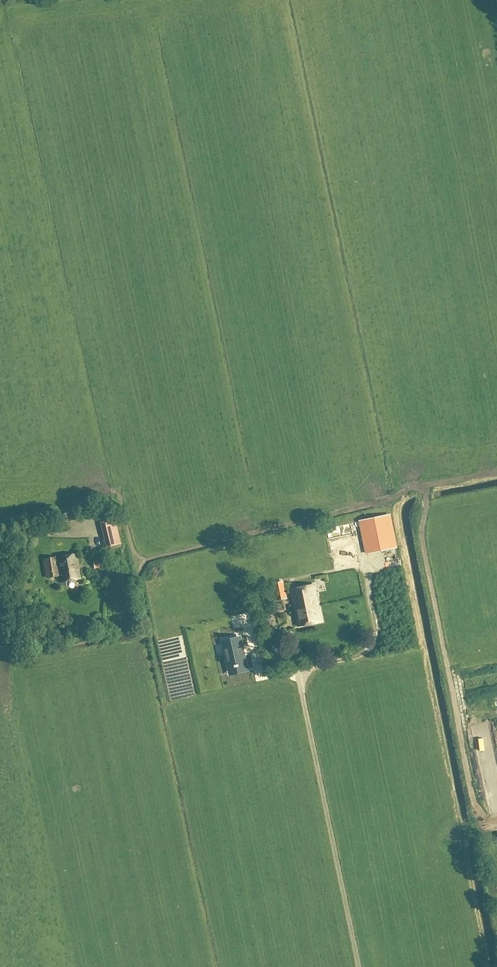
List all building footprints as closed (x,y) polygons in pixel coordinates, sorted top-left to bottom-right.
[(396,548),(389,515),(359,521),(366,554),(396,548)] [(348,557),(358,554),(356,546),(346,549),(348,557)] [(44,559),(47,578),(59,576),(60,583),(80,579),(76,553),(44,559)] [(104,559),(93,561),(95,569),(105,567),(104,559)] [(285,598),(282,584),(274,585),(277,600),(285,598)] [(299,627),(322,622),(314,584),(291,589),(299,627)] [(239,665),(246,663),(244,654),(245,654),(245,653),(244,653),(243,648),(244,648),(244,647),(242,647),(240,638),(223,641),(228,667),(235,666),(235,667),(239,666),(239,665)]
